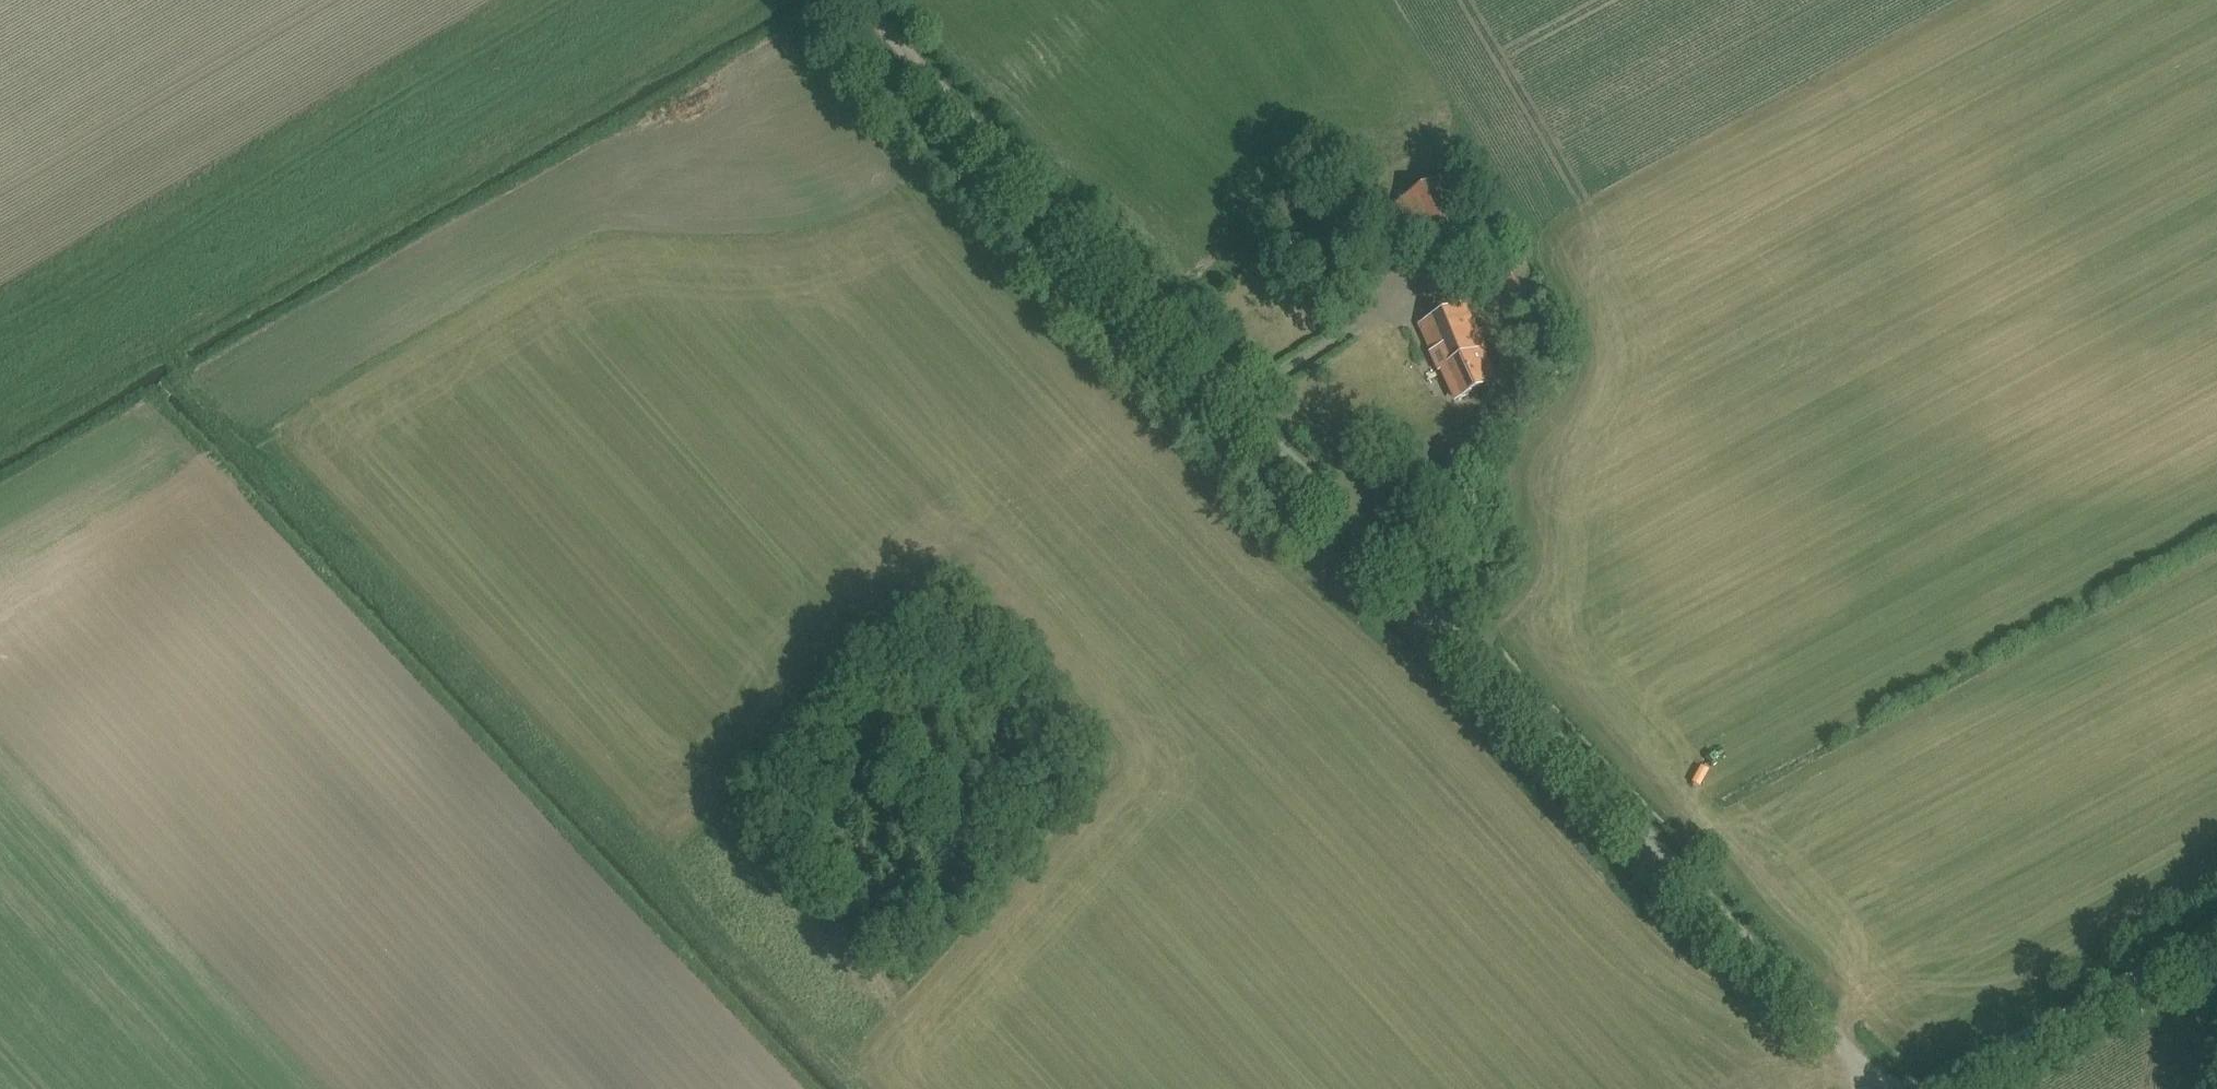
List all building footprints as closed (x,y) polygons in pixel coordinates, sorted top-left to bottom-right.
[(1438,170),(1391,191),(1406,225),(1453,205),(1438,170)] [(1490,379),(1453,303),(1414,322),(1452,398),(1490,379)]
